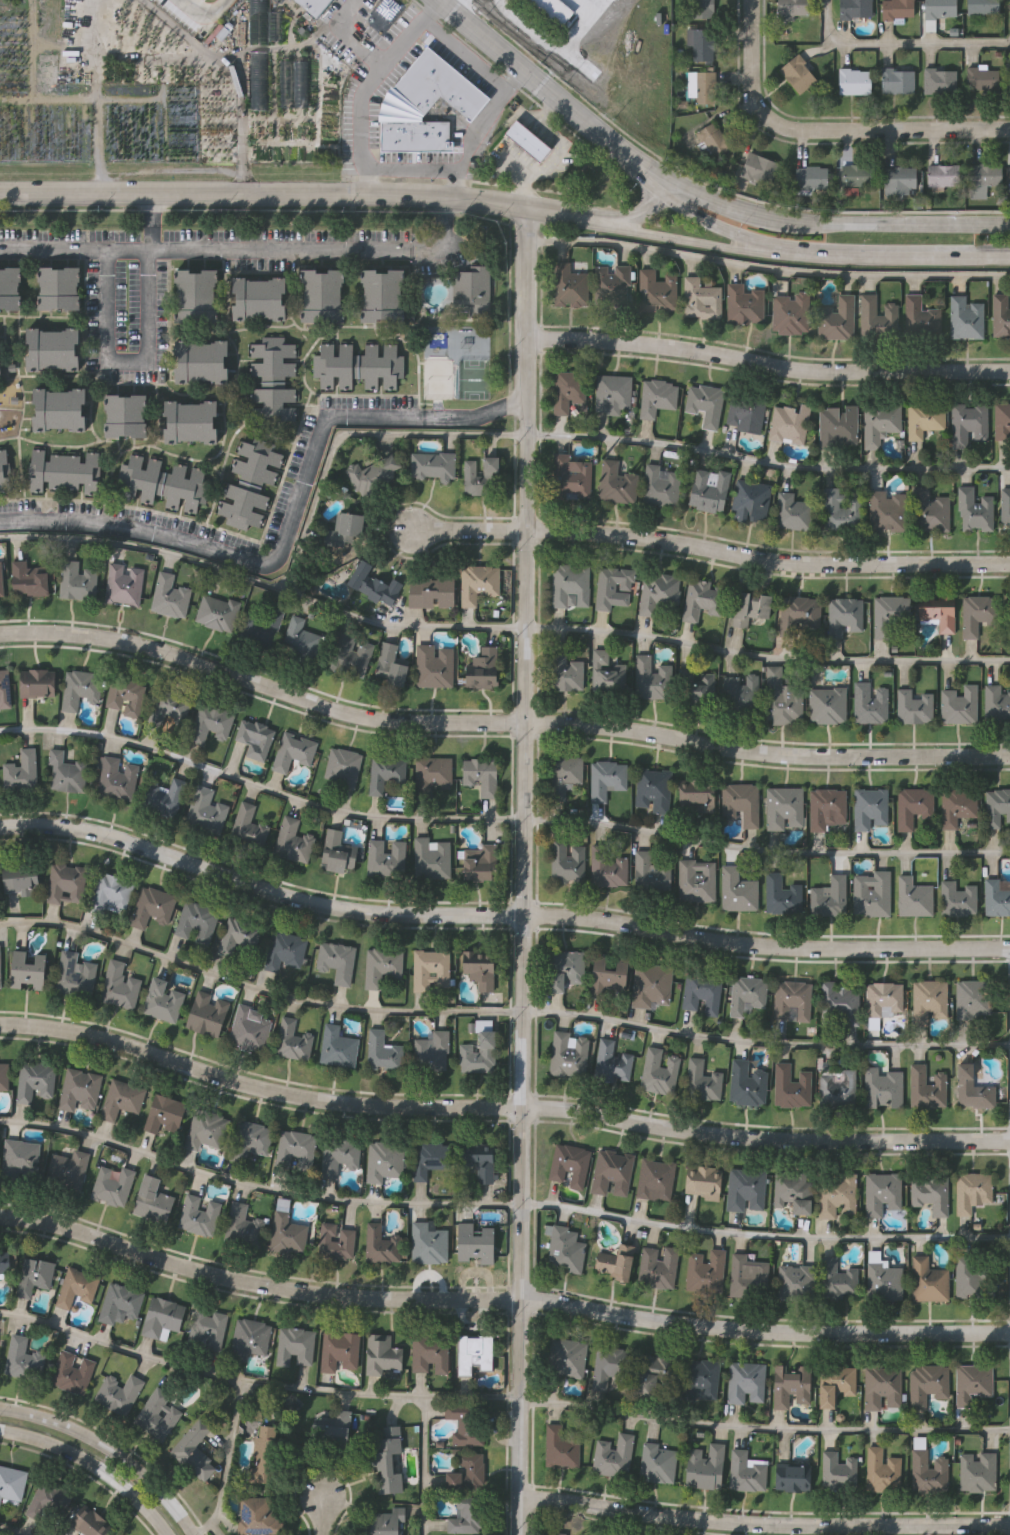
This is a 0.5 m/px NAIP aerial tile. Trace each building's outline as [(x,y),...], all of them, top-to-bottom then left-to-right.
[(249,45),(249,0),(267,0),(267,45),(249,45)] [(316,18),(295,0),(331,0),(316,18)] [(558,26),(528,0),(562,0),(573,10),(558,26)] [(690,17),(690,0),(712,0),(712,17),(690,17)] [(776,16),(776,0),(809,0),(809,16),(776,16)] [(838,18),(838,0),(871,0),(871,18),(838,18)] [(881,18),(881,0),(913,0),(913,18),(881,18)] [(923,17),(923,0),(955,0),(955,17),(923,17)] [(966,13),(966,0),(998,0),(998,13),(966,13)] [(268,39),(268,10),(280,10),(280,39),(268,39)] [(712,60),(690,60),(690,28),(712,28),(712,60)] [(389,86),(390,88),(425,45),(488,98),(468,122),(437,97),(420,117),(420,121),(447,121),(447,141),(451,141),(451,152),(378,152),(378,121),(376,121),(377,112),(378,105),(381,97),(386,90),(389,86)] [(247,52),(267,52),(267,110),(247,110),(247,52)] [(816,79),(797,93),(778,68),(797,53),(816,79)] [(278,61),(307,61),(306,106),(278,106),(278,61)] [(881,93),(881,68),(913,68),(913,93),(881,93)] [(955,68),(955,93),(923,93),(923,68),(955,68)] [(870,69),(870,93),(838,93),(838,69),(870,69)] [(967,89),(967,69),(997,69),(997,89),(967,89)] [(714,71),(714,103),(684,103),(684,71),(714,71)] [(732,145),(712,159),(695,132),(715,119),(732,145)] [(515,122),(549,152),(538,166),(503,136),(515,122)] [(781,163),(773,187),(739,175),(747,151),(781,163)] [(840,163),(873,163),(873,187),(840,187),(840,163)] [(986,191),(968,191),(968,163),(1001,163),(1001,185),(986,185),(986,191)] [(958,164),(958,185),(926,185),(926,164),(958,164)] [(827,166),(827,189),(795,189),(795,166),(827,166)] [(884,193),(884,166),(915,166),(915,193),(884,193)] [(569,271),(587,272),(586,305),(552,304),(553,261),(569,261),(569,271)] [(593,304),(593,264),(629,265),(629,305),(593,304)] [(6,305),(0,305),(0,267),(6,267),(6,265),(21,265),(21,280),(19,280),(19,284),(18,284),(18,289),(19,289),(19,293),(21,293),(21,308),(6,308),(6,305)] [(53,265),(53,267),(66,267),(66,265),(79,265),(79,280),(78,280),(78,284),(76,284),(76,290),(78,290),(78,294),(80,294),(79,308),(64,308),(64,305),(53,305),(53,308),(38,308),(38,293),(39,293),(39,290),(41,290),(41,284),(39,284),(39,280),(37,280),(37,265),(53,265)] [(492,265),(492,314),(471,314),(471,303),(454,303),(454,270),(472,270),(472,265),(492,265)] [(675,272),(675,309),(638,309),(638,267),(654,267),(654,279),(664,279),(664,272),(675,272)] [(217,321),(203,321),(203,318),(189,318),(189,321),(175,321),(174,308),(177,308),(177,304),(178,304),(178,285),(176,285),(176,281),(175,281),(175,268),(189,268),(189,271),(202,271),(202,268),(217,268),(217,280),(216,280),(216,285),(214,285),(214,304),(215,304),(215,308),(217,308),(217,321)] [(344,322),(328,322),(328,317),(316,317),(316,321),(301,321),(301,308),(303,308),(303,304),(305,304),(304,285),(303,285),(303,281),(302,281),(302,268),(316,268),(316,272),(328,272),(328,268),(344,268),(344,280),(342,281),(342,285),(340,285),(340,304),(341,304),(341,308),(344,308),(344,322)] [(378,268),(378,272),(390,272),(390,268),(405,268),(405,282),(403,282),(403,285),(401,285),(401,304),(403,304),(403,308),(406,308),(406,321),(389,321),(389,318),(378,318),(378,321),(362,321),(362,308),(364,308),(364,305),(365,305),(365,285),(364,285),(364,281),(362,281),(362,268),(378,268)] [(720,316),(683,316),(683,275),(699,275),(699,285),(720,285),(720,316)] [(285,319),(273,319),(273,317),(269,317),(269,315),(249,315),(249,317),(245,317),(245,319),(233,319),(233,304),(237,304),(237,291),(233,291),(233,276),(245,276),(245,278),(249,278),(249,280),(268,279),(268,278),(273,278),(273,276),(286,276),(286,291),(282,291),(282,304),(285,304),(285,319)] [(762,322),(726,321),(727,282),(743,282),(743,288),(763,289),(762,322)] [(816,337),(817,304),(836,305),(837,292),(853,293),(852,338),(816,337)] [(807,332),(771,332),(771,293),(808,293),(807,332)] [(896,336),(860,335),(860,293),(875,294),(875,313),(882,313),(882,302),(896,302),(896,336)] [(940,308),(940,334),(904,334),(904,293),(920,293),(920,308),(940,308)] [(964,294),(964,300),(982,300),(982,337),(949,337),(949,294),(964,294)] [(1006,306),(1009,306),(1009,335),(991,335),(991,296),(1006,296),(1006,306)] [(26,354),(29,354),(29,342),(26,342),(26,326),(39,326),(39,328),(43,328),(43,330),(61,330),(61,329),(66,329),(66,326),(79,326),(79,341),(76,341),(76,354),(79,354),(79,370),(66,370),(66,368),(63,368),(63,366),(43,366),(43,367),(38,367),(38,369),(26,369),(26,354)] [(262,342),(262,335),(285,336),(285,342),(296,343),(296,356),(284,356),(284,362),(296,362),(296,375),(285,375),(285,387),(296,387),(295,400),(284,400),(283,406),(296,406),(296,419),(285,419),(285,427),(262,427),(262,419),(250,419),(251,406),(263,406),(263,400),(251,400),(251,387),(262,387),(262,375),(251,374),(251,361),(264,362),(264,355),(251,355),(251,342),(262,342)] [(175,354),(175,339),(188,339),(188,341),(192,341),(192,342),(211,342),(211,341),(216,341),(216,338),(228,338),(228,354),(224,354),(224,367),(228,367),(228,382),(215,382),(215,381),(211,381),(211,378),(191,378),(191,380),(188,380),(188,382),(175,382),(175,366),(179,366),(179,354),(175,354)] [(397,376),(397,388),(384,388),(384,375),(378,375),(378,388),(365,388),(365,377),(352,377),(352,388),(339,388),(339,375),(334,375),(334,388),(320,387),(320,376),(313,376),(313,353),(321,353),(321,342),(333,342),(333,355),(339,355),(339,342),(353,342),(353,354),(364,354),(364,343),(378,343),(378,355),(383,355),(383,343),(397,343),(397,354),(404,354),(404,376),(397,376)] [(552,370),(582,370),(582,399),(569,399),(569,413),(552,413),(552,370)] [(592,409),(595,373),(632,376),(629,412),(592,409)] [(656,407),(655,418),(639,416),(643,378),(678,381),(675,409),(656,407)] [(717,429),(700,427),(703,412),(684,410),(688,382),(723,387),(717,429)] [(34,401),(34,386),(46,386),(46,388),(51,388),(51,390),(69,390),(69,388),(74,388),(74,386),(86,386),(86,401),(83,401),(83,414),(85,414),(86,429),(74,429),(74,427),(70,427),(69,425),(47,425),(47,429),(34,429),(34,414),(37,414),(37,401),(34,401)] [(731,391),(765,397),(759,430),(725,423),(731,391)] [(132,392),(147,392),(147,407),(146,407),(146,411),(144,411),(144,417),(146,416),(146,420),(147,420),(147,435),(133,435),(132,432),(120,432),(120,435),(106,436),(106,421),(107,421),(107,417),(108,417),(108,411),(107,411),(107,407),(106,407),(106,393),(120,393),(120,395),(133,394),(132,392)] [(218,426),(218,441),(205,441),(205,440),(201,440),(201,437),(181,437),(181,439),(177,439),(178,441),(165,441),(165,426),(169,426),(169,413),(165,413),(165,398),(177,398),(177,400),(182,400),(182,402),(201,402),(201,401),(205,401),(205,398),(217,398),(218,413),(214,413),(214,426),(218,426)] [(803,444),(767,438),(773,403),(799,407),(800,402),(810,403),(803,444)] [(987,439),(968,439),(968,447),(950,447),(950,402),(987,402),(987,439)] [(993,402),(1009,402),(1009,438),(993,438),(993,402)] [(862,447),(862,403),(900,403),(900,431),(879,431),(879,447),(862,447)] [(906,403),(944,403),(944,428),(922,428),(922,439),(906,439),(906,403)] [(855,446),(818,446),(818,404),(855,404),(855,446)] [(252,443),(255,436),(276,443),(274,450),(284,453),(280,466),(268,462),(267,467),(279,471),(275,484),(263,480),(259,492),(270,496),(266,508),(254,504),(252,509),(264,513),(260,526),(249,522),(247,529),(225,522),(228,515),(217,511),(221,499),(234,503),(236,497),(223,493),(227,481),(237,484),(241,473),(231,469),(235,457),(248,461),(250,455),(237,451),(241,439),(252,443)] [(11,489),(0,491),(0,448),(6,447),(7,460),(9,460),(11,476),(9,476),(11,489)] [(30,477),(29,477),(30,461),(31,461),(32,448),(45,448),(45,460),(50,460),(50,453),(80,454),(80,461),(85,461),(86,451),(99,451),(98,465),(100,465),(99,481),(97,480),(97,494),(84,494),(84,482),(78,482),(78,488),(48,487),(49,480),(43,479),(43,491),(30,491),(30,477)] [(361,468),(390,449),(403,469),(359,497),(342,470),(356,460),(361,468)] [(410,477),(410,452),(453,451),(454,480),(439,480),(439,477),(410,477)] [(143,455),(141,467),(146,468),(148,456),(162,459),(160,470),(171,472),(173,461),(187,464),(184,477),(190,478),(192,465),(205,468),(203,479),(210,481),(205,503),(198,501),(196,512),(182,510),(185,497),(180,496),(177,508),(164,506),(167,495),(154,493),(152,503),(139,500),(142,487),(137,486),(134,500),(121,497),(123,487),(117,486),(121,463),(128,464),(130,452),(143,455)] [(569,453),(569,460),(591,461),(590,495),(553,494),(554,452),(569,453)] [(499,455),(500,484),(464,485),(462,459),(479,458),(479,456),(499,455)] [(616,472),(637,474),(635,501),(598,498),(602,457),(617,459),(616,472)] [(663,464),(662,470),(679,471),(677,505),(643,503),(645,463),(663,464)] [(730,473),(722,512),(687,505),(695,466),(730,473)] [(729,517),(736,478),(771,485),(763,523),(729,517)] [(911,509),(911,485),(928,485),(928,495),(948,496),(948,530),(915,529),(915,509),(911,509)] [(860,490),(860,529),(822,528),(823,487),(838,487),(838,490),(860,490)] [(999,487),(1009,487),(1009,526),(1000,526),(999,487)] [(774,527),(777,490),(793,491),(792,500),(811,501),(809,529),(774,527)] [(868,490),(904,490),(904,529),(868,529),(868,490)] [(338,535),(339,512),(363,513),(362,536),(338,535)] [(395,597),(389,607),(346,582),(361,557),(373,565),(368,572),(389,585),(385,591),(395,597)] [(78,560),(78,567),(95,568),(94,599),(59,598),(60,559),(78,560)] [(11,560),(26,560),(26,570),(48,570),(48,594),(11,594),(11,560)] [(142,566),(138,604),(104,601),(108,563),(142,566)] [(551,606),(552,563),(588,563),(588,604),(575,604),(575,598),(568,598),(567,606),(551,606)] [(498,565),(498,594),(478,594),(478,606),(460,606),(460,565),(498,565)] [(611,604),(611,610),(595,609),(598,566),(632,568),(630,605),(611,604)] [(150,611),(157,570),(174,573),(172,585),(190,588),(185,617),(150,611)] [(408,606),(408,573),(454,573),(454,606),(408,606)] [(643,573),(680,578),(674,619),(637,614),(643,573)] [(681,620),(688,577),(710,581),(709,586),(724,588),(719,615),(699,611),(697,623),(681,620)] [(239,603),(230,632),(193,621),(201,591),(239,603)] [(748,617),(747,627),(733,626),(736,591),(771,594),(769,619),(748,617)] [(778,633),(780,595),(820,597),(818,635),(778,633)] [(873,595),(906,595),(906,625),(888,625),(888,638),(873,638),(873,595)] [(961,595),(997,595),(997,623),(977,623),(977,637),(962,638),(961,595)] [(953,632),(937,632),(937,620),(918,620),(918,596),(953,596),(953,632)] [(827,597),(861,597),(861,634),(826,634),(827,597)] [(284,612),(270,647),(249,638),(263,603),(284,612)] [(301,629),(322,634),(316,658),(281,649),(290,613),(304,616),(301,629)] [(365,676),(338,670),(346,636),(372,642),(365,676)] [(393,661),(407,663),(404,685),(373,681),(379,640),(396,643),(393,661)] [(415,644),(451,644),(451,686),(415,686),(415,644)] [(479,645),(497,645),(497,685),(467,685),(467,655),(479,655),(479,645)] [(550,647),(565,647),(565,660),(583,660),(582,690),(549,689),(550,647)] [(624,663),(625,691),(591,691),(591,649),(607,648),(607,664),(624,663)] [(634,653),(650,653),(650,664),(670,664),(670,697),(634,697),(634,653)] [(764,665),(780,665),(781,684),(800,684),(801,723),(764,723),(764,665)] [(10,706),(0,707),(0,669),(7,668),(10,706)] [(54,668),(54,696),(20,696),(20,668),(54,668)] [(64,668),(100,672),(97,702),(78,700),(77,711),(60,709),(64,668)] [(680,671),(714,671),(714,699),(680,699),(680,671)] [(758,674),(758,712),(723,712),(723,675),(741,675),(741,674),(758,674)] [(103,707),(111,675),(144,683),(137,715),(103,707)] [(886,721),(853,721),(853,681),(869,681),(869,686),(886,686),(886,721)] [(975,722),(939,722),(939,688),(958,688),(958,683),(975,683),(975,722)] [(1000,690),(1009,690),(1009,721),(983,721),(983,684),(1000,684),(1000,690)] [(808,686),(844,686),(844,722),(808,722),(808,686)] [(153,689),(189,696),(183,729),(147,722),(153,689)] [(895,689),(931,689),(931,722),(895,722),(895,689)] [(233,711),(226,739),(205,734),(202,744),(188,740),(198,702),(233,711)] [(243,757),(246,742),(234,740),(239,718),(273,725),(264,762),(243,757)] [(290,759),(286,773),(271,768),(282,730),(316,740),(309,765),(290,759)] [(355,786),(322,781),(328,746),(360,752),(355,786)] [(19,747),(34,747),(34,786),(2,786),(1,762),(19,762),(19,747)] [(48,789),(50,748),(62,748),(61,760),(85,761),(84,791),(48,789)] [(406,756),(404,783),(384,782),(383,795),(367,794),(370,754),(406,756)] [(415,756),(450,756),(450,786),(429,786),(429,797),(415,797),(415,756)] [(551,756),(580,756),(580,780),(565,780),(565,798),(551,798),(551,756)] [(137,761),(132,800),(95,796),(99,757),(137,761)] [(496,758),(496,797),(479,797),(479,784),(461,784),(461,758),(496,758)] [(589,802),(590,760),(626,760),(626,789),(606,788),(606,802),(589,802)] [(650,806),(634,805),(635,768),(669,769),(668,812),(650,812),(650,806)] [(148,809),(152,788),(168,791),(171,776),(185,779),(177,815),(148,809)] [(714,808),(678,807),(678,778),(714,779),(714,808)] [(182,821),(196,783),(213,790),(210,798),(228,805),(217,834),(182,821)] [(722,783),(757,783),(757,826),(741,826),(741,817),(722,817),(722,783)] [(765,787),(802,787),(802,828),(765,828),(765,787)] [(931,787),(931,818),(912,818),(912,830),(896,830),(896,787),(931,787)] [(808,830),(808,788),(844,788),(844,823),(828,823),(828,830),(808,830)] [(852,788),(886,788),(886,828),(852,828),(852,788)] [(983,788),(1009,788),(1009,822),(1000,822),(1000,827),(983,827),(983,788)] [(957,817),(957,828),(939,828),(939,790),(975,790),(975,817),(957,817)] [(228,837),(239,800),(255,804),(251,820),(267,825),(261,846),(228,837)] [(281,814),(298,818),(295,832),(314,836),(308,862),(272,854),(281,814)] [(340,830),(338,843),(357,846),(353,870),(319,865),(325,827),(340,830)] [(449,840),(449,877),(413,877),(412,836),(428,836),(428,840),(449,840)] [(404,840),(403,875),(367,875),(367,839),(404,840)] [(550,840),(583,841),(582,881),(549,880),(550,840)] [(607,843),(607,855),(626,855),(626,884),(590,884),(590,843),(607,843)] [(463,845),(495,845),(495,880),(463,879),(463,845)] [(651,849),(651,863),(670,863),(670,889),(634,889),(634,849),(651,849)] [(677,900),(677,859),(714,859),(714,900),(677,900)] [(46,899),(50,862),(85,866),(81,903),(46,899)] [(3,890),(2,864),(36,863),(37,889),(3,890)] [(756,909),(720,909),(720,864),(737,864),(737,879),(756,879),(756,909)] [(86,908),(98,870),(133,881),(124,909),(105,903),(102,913),(86,908)] [(889,870),(889,915),(852,915),(852,873),(871,873),(871,870),(889,870)] [(844,914),(809,914),(809,886),(829,886),(829,873),(844,873),(844,914)] [(931,915),(897,915),(897,874),(911,874),(911,885),(931,885),(931,915)] [(765,912),(765,875),(780,875),(780,883),(802,883),(802,912),(765,912)] [(983,878),(1009,879),(1009,915),(983,914),(983,878)] [(940,914),(940,880),(954,880),(954,885),(978,885),(977,914),(940,914)] [(143,929),(127,924),(141,884),(176,895),(167,922),(148,916),(143,929)] [(173,934),(183,899),(218,909),(208,944),(173,934)] [(246,963),(214,950),(228,917),(260,930),(246,963)] [(299,972),(264,964),(271,929),(306,937),(299,972)] [(349,986),(333,984),(334,969),(316,966),(319,941),(354,945),(349,986)] [(366,947),(401,949),(399,981),(383,980),(382,989),(363,988),(366,947)] [(9,987),(11,949),(25,950),(25,962),(33,962),(34,953),(44,953),(43,989),(9,987)] [(54,992),(60,949),(79,951),(78,960),(96,963),(90,998),(54,992)] [(412,989),(412,949),(448,949),(448,989),(412,989)] [(564,992),(548,991),(550,949),(581,950),(580,981),(564,980),(564,992)] [(627,958),(623,999),(587,995),(592,954),(606,956),(606,963),(614,963),(614,957),(627,958)] [(133,1009),(98,1000),(108,957),(124,961),(121,974),(140,979),(133,1009)] [(492,990),(475,990),(475,980),(464,980),(464,960),(492,960),(492,990)] [(670,964),(668,1007),(632,1005),(634,962),(670,964)] [(685,970),(721,975),(716,1013),(680,1008),(685,970)] [(766,978),(764,1007),(743,1005),(742,1016),(728,1015),(732,975),(766,978)] [(167,985),(184,991),(174,1023),(141,1012),(152,976),(168,981),(167,985)] [(808,1019),(772,1018),(774,979),(810,981),(808,1019)] [(912,1018),(912,980),(946,979),(946,1018),(912,1018)] [(954,1016),(955,979),(990,980),(989,1016),(954,1016)] [(819,1023),(819,982),(857,982),(857,1023),(819,1023)] [(865,1015),(865,982),(901,982),(901,1015),(865,1015)] [(185,1028),(194,991),(228,999),(219,1037),(185,1028)] [(226,1043),(236,1007),(271,1017),(261,1053),(226,1043)] [(295,1017),(293,1033),(311,1035),(308,1059),(275,1055),(279,1015),(295,1017)] [(494,1029),(494,1072),(458,1071),(458,1043),(480,1043),(481,1020),(489,1021),(489,1029),(494,1029)] [(357,1038),(353,1067),(318,1063),(324,1022),(339,1024),(338,1035),(357,1038)] [(367,1067),(367,1027),(383,1027),(383,1044),(402,1044),(402,1067),(367,1067)] [(413,1038),(431,1038),(431,1029),(447,1029),(447,1069),(413,1069),(413,1038)] [(548,1074),(551,1031),(587,1033),(584,1077),(548,1074)] [(632,1052),(628,1079),(594,1074),(599,1038),(615,1040),(613,1050),(632,1052)] [(638,1088),(645,1045),(664,1048),(663,1053),(678,1055),(673,1093),(638,1088)] [(719,1099),(683,1096),(687,1056),(703,1057),(701,1071),(721,1073),(719,1099)] [(765,1069),(764,1104),(728,1102),(730,1058),(747,1058),(747,1068),(765,1069)] [(30,1103),(15,1101),(20,1061),(55,1065),(51,1097),(31,1095),(30,1103)] [(810,1105),(773,1105),(773,1061),(792,1061),(792,1070),(810,1070),(810,1105)] [(909,1063),(925,1063),(925,1082),(933,1082),(933,1071),(945,1071),(945,1106),(909,1107),(909,1063)] [(957,1063),(973,1063),(973,1085),(994,1085),(994,1106),(957,1106),(957,1063)] [(901,1070),(901,1107),(863,1107),(863,1066),(877,1066),(877,1070),(901,1070)] [(58,1105),(66,1067),(101,1074),(94,1112),(58,1105)] [(820,1069),(854,1070),(854,1105),(820,1105),(820,1069)] [(138,1114),(118,1108),(114,1121),(99,1117),(110,1078),(145,1088),(138,1114)] [(184,1100),(175,1135),(143,1126),(153,1092),(184,1100)] [(182,1145),(194,1107),(228,1118),(219,1148),(199,1141),(197,1150),(182,1145)] [(243,1161),(228,1159),(236,1119),(272,1125),(266,1155),(245,1151),(243,1161)] [(315,1134),(311,1162),(275,1157),(279,1129),(315,1134)] [(41,1143),(36,1175),(0,1170),(4,1138),(41,1143)] [(357,1167),(337,1166),(336,1177),(320,1177),(322,1138),(358,1140),(357,1167)] [(382,1175),(381,1182),(365,1181),(368,1139),(404,1142),(401,1177),(382,1175)] [(447,1142),(447,1168),(426,1168),(427,1180),(412,1180),(412,1142),(447,1142)] [(565,1185),(565,1182),(547,1179),(555,1142),(590,1149),(582,1188),(565,1185)] [(596,1148),(632,1153),(626,1196),(590,1191),(596,1148)] [(70,1156),(71,1149),(87,1151),(81,1191),(47,1185),(52,1153),(70,1156)] [(492,1182),(459,1182),(459,1150),(492,1150),(492,1182)] [(669,1201),(635,1196),(640,1157),(674,1162),(669,1201)] [(134,1169),(123,1207),(89,1198),(99,1163),(116,1168),(117,1164),(134,1169)] [(717,1198),(684,1193),(687,1165),(720,1170),(717,1198)] [(764,1169),(762,1211),(726,1210),(727,1168),(764,1169)] [(791,1213),(791,1205),(772,1205),(772,1172),(810,1172),(810,1213),(791,1213)] [(900,1209),(883,1209),(883,1216),(864,1216),(864,1172),(900,1172),(900,1209)] [(854,1173),(854,1214),(837,1214),(836,1217),(818,1217),(818,1173),(854,1173)] [(955,1173),(991,1173),(991,1202),(970,1202),(970,1215),(955,1215),(955,1173)] [(134,1214),(167,1224),(175,1198),(158,1193),(162,1179),(146,1175),(134,1214)] [(910,1203),(910,1175),(947,1176),(946,1216),(931,1216),(931,1203),(910,1203)] [(202,1198),(186,1194),(178,1230),(214,1238),(221,1204),(208,1201),(206,1211),(199,1210),(202,1198)] [(233,1201),(223,1240),(257,1249),(267,1210),(233,1201)] [(304,1256),(308,1227),(289,1225),(290,1213),(275,1212),(270,1252),(304,1256)] [(410,1220),(434,1220),(434,1227),(446,1227),(446,1261),(410,1261),(410,1220)] [(318,1257),(319,1224),(353,1225),(352,1258),(318,1257)] [(456,1257),(456,1224),(500,1224),(500,1256),(456,1257)] [(575,1239),(582,1240),(580,1268),(546,1265),(550,1224),(576,1226),(575,1239)] [(399,1260),(366,1260),(366,1225),(380,1225),(380,1234),(399,1234),(399,1260)] [(596,1250),(615,1254),(617,1244),(634,1248),(627,1279),(591,1271),(596,1250)] [(673,1288),(636,1284),(641,1244),(661,1247),(661,1245),(678,1247),(673,1288)] [(724,1249),(722,1292),(686,1290),(687,1251),(705,1252),(706,1248),(724,1249)] [(748,1252),(747,1259),(767,1260),(765,1297),(728,1295),(730,1252),(748,1252)] [(857,1267),(856,1295),(817,1294),(818,1253),(836,1253),(836,1267),(857,1267)] [(49,1288),(32,1284),(29,1298),(15,1294),(24,1254),(55,1261),(49,1288)] [(911,1255),(927,1255),(927,1268),(948,1268),(948,1300),(911,1300),(911,1255)] [(984,1296),(955,1296),(955,1255),(984,1255),(984,1296)] [(901,1264),(901,1299),(866,1299),(866,1258),(878,1258),(878,1264),(901,1264)] [(813,1298),(776,1298),(776,1264),(813,1264),(813,1298)] [(97,1277),(82,1313),(53,1301),(69,1265),(97,1277)] [(99,1317),(107,1281),(143,1289),(134,1325),(99,1317)] [(178,1331),(167,1328),(164,1340),(140,1334),(150,1294),(185,1304),(178,1331)] [(227,1310),(219,1349),(187,1343),(195,1303),(227,1310)] [(271,1323),(265,1355),(245,1351),(243,1360),(227,1356),(236,1316),(271,1323)] [(274,1360),(279,1325),(314,1330),(310,1365),(274,1360)] [(321,1330),(359,1332),(357,1371),(319,1368),(321,1330)] [(4,1373),(11,1332),(27,1335),(25,1348),(47,1352),(42,1379),(4,1373)] [(390,1334),(389,1344),(401,1345),(400,1373),(365,1372),(366,1333),(390,1334)] [(410,1372),(411,1334),(448,1334),(448,1372),(410,1372)] [(492,1335),(492,1372),(455,1372),(455,1335),(492,1335)] [(585,1340),(582,1376),(548,1374),(550,1337),(585,1340)] [(590,1385),(595,1345),(670,1355),(665,1395),(590,1385)] [(48,1383),(61,1348),(95,1361),(83,1395),(48,1383)] [(679,1395),(681,1358),(718,1360),(715,1397),(679,1395)] [(763,1403),(726,1402),(727,1361),(763,1362),(763,1403)] [(809,1364),(809,1404),(787,1403),(787,1408),(772,1408),(772,1364),(809,1364)] [(925,1408),(908,1408),(909,1364),(948,1365),(947,1398),(925,1397),(925,1408)] [(955,1406),(955,1364),(990,1364),(990,1392),(969,1392),(969,1406),(955,1406)] [(860,1396),(836,1396),(836,1407),(819,1406),(819,1366),(860,1366),(860,1396)] [(863,1408),(863,1367),(900,1367),(900,1408),(863,1408)] [(105,1373),(124,1382),(129,1372),(143,1379),(125,1416),(93,1400),(105,1373)] [(131,1421),(156,1385),(170,1394),(165,1401),(181,1412),(161,1441),(131,1421)] [(456,1444),(456,1419),(443,1419),(443,1403),(478,1403),(478,1444),(456,1444)] [(374,1492),(370,1443),(314,1447),(312,1412),(365,1408),(367,1434),(382,1433),(381,1426),(399,1424),(401,1451),(392,1451),(394,1471),(400,1471),(402,1490),(374,1492)] [(194,1445),(217,1464),(203,1481),(168,1451),(198,1416),(210,1427),(194,1445)] [(577,1465),(544,1465),(544,1423),(561,1423),(561,1435),(577,1435),(577,1465)] [(253,1481),(254,1424),(280,1425),(279,1481),(253,1481)] [(632,1433),(626,1476),(591,1471),(595,1438),(614,1440),(616,1431),(632,1433)] [(637,1479),(641,1441),(676,1444),(672,1482),(637,1479)] [(684,1485),(687,1447),(706,1448),(706,1441),(723,1442),(720,1487),(684,1485)] [(899,1456),(899,1490),(865,1490),(866,1445),(882,1445),(882,1455),(899,1456)] [(946,1490),(911,1490),(910,1448),(928,1447),(928,1456),(946,1456),(946,1490)] [(728,1488),(729,1448),(746,1448),(746,1462),(765,1462),(764,1489),(728,1488)] [(821,1486),(821,1450),(836,1450),(836,1457),(856,1458),(856,1487),(821,1486)] [(482,1489),(445,1489),(445,1470),(457,1470),(457,1452),(482,1452),(482,1489)] [(994,1452),(994,1489),(958,1489),(958,1452),(994,1452)] [(810,1463),(810,1489),(775,1489),(775,1463),(810,1463)] [(20,1504),(0,1500),(0,1464),(26,1470),(20,1504)] [(24,1511),(41,1477),(70,1491),(53,1526),(24,1511)] [(237,1533),(237,1495),(279,1495),(279,1533),(237,1533)] [(455,1496),(480,1496),(480,1531),(446,1531),(446,1516),(454,1516),(455,1496)] [(111,1526),(102,1534),(84,1534),(67,1518),(85,1501),(111,1526)] [(402,1508),(402,1534),(362,1534),(361,1508),(402,1508)]
